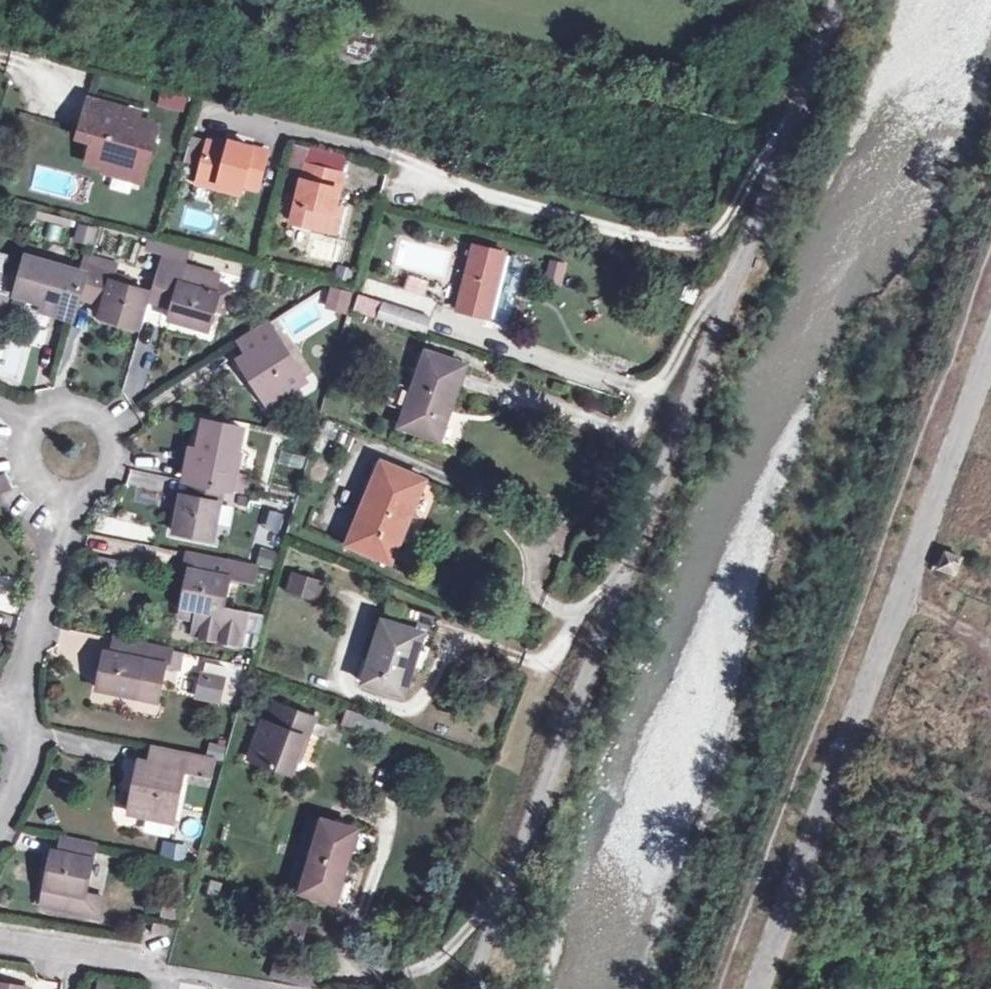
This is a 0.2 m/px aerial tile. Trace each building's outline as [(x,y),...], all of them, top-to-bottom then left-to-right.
[(186,110),(189,93),(162,87),(159,104),(186,110)] [(91,163),(109,168),(111,161),(145,172),(159,128),(140,122),(123,116),(125,110),(95,100),(85,132),(99,137),(91,163)] [(143,115),(125,110),(123,116),(140,122),(143,115)] [(199,180),(220,186),(222,180),(242,186),(244,181),(260,185),(270,149),(234,139),(233,143),(212,138),(199,180)] [(111,161),(109,168),(107,172),(141,182),(145,172),(111,161)] [(291,220),(329,229),(336,204),(345,172),(306,163),(291,220)] [(222,180),(220,186),(241,192),(242,186),(222,180)] [(345,206),(336,204),(329,229),(337,232),(345,206)] [(474,248),(457,310),(488,318),(506,257),(474,248)] [(92,266),(95,256),(88,254),(83,271),(90,273),(92,266)] [(116,280),(118,273),(121,263),(95,256),(92,266),(90,273),(83,298),(100,303),(102,296),(111,299),(109,305),(106,316),(142,326),(152,290),(132,285),(116,280)] [(83,298),(90,273),(83,271),(33,257),(22,296),(54,305),(73,310),(79,312),(83,298)] [(564,263),(550,259),(544,280),(558,284),(564,263)] [(182,302),(180,309),(176,322),(214,331),(220,309),(225,295),(185,283),(188,276),(162,269),(153,302),(169,306),(171,299),(182,302)] [(134,278),(118,273),(116,280),(132,285),(134,278)] [(227,287),(188,276),(185,283),(225,295),(227,287)] [(328,286),(326,309),(351,311),(353,289),(328,286)] [(227,287),(225,295),(220,309),(231,312),(237,289),(227,287)] [(276,316),(289,337),(327,314),(314,293),(276,316)] [(354,313),(376,317),(380,298),(358,294),(354,313)] [(100,303),(109,305),(111,299),(102,296),(100,303)] [(169,306),(180,309),(182,302),(171,299),(169,306)] [(71,318),(73,310),(54,305),(52,313),(71,318)] [(384,308),(380,324),(426,337),(431,322),(384,308)] [(247,358),(254,368),(262,379),(258,381),(271,402),(308,378),(273,323),(244,342),(252,355),(247,358)] [(389,378),(382,398),(400,404),(395,421),(430,432),(441,400),(444,401),(459,357),(420,345),(407,383),(389,378)] [(262,379),(254,368),(247,372),(254,384),(258,381),(262,379)] [(211,420),(205,448),(198,476),(197,481),(231,487),(236,488),(250,427),(211,420)] [(191,475),(198,476),(205,448),(197,446),(191,475)] [(357,516),(347,541),(390,558),(424,475),(381,458),(370,484),(362,481),(350,512),(357,516)] [(10,482),(3,467),(0,469),(0,487),(10,482)] [(145,492),(170,492),(170,478),(146,478),(145,492)] [(219,537),(231,487),(197,481),(193,495),(186,494),(178,529),(219,537)] [(259,536),(275,543),(286,519),(270,511),(259,536)] [(261,547),(258,565),(272,567),(275,549),(261,547)] [(222,559),(190,552),(187,567),(194,569),(191,583),(186,604),(189,604),(187,614),(202,617),(199,632),(242,641),(248,612),(224,606),(231,577),(255,582),(258,566),(222,559)] [(184,581),(191,583),(194,569),(187,567),(184,581)] [(324,580),(291,571),(286,591),(318,600),(324,580)] [(388,599),(363,680),(406,693),(414,667),(409,665),(421,630),(437,633),(442,616),(388,599)] [(107,650),(99,692),(161,705),(169,664),(182,666),(186,651),(173,648),(118,636),(115,652),(107,650)] [(228,682),(208,677),(203,700),(223,705),(228,682)] [(266,718),(252,755),(293,771),(300,754),(305,755),(320,717),(278,700),(270,719),(266,718)] [(388,735),(393,720),(351,705),(346,720),(388,735)] [(147,757),(145,768),(142,782),(138,781),(132,807),(176,816),(186,767),(206,771),(209,755),(154,744),(151,758),(147,757)] [(142,782),(145,768),(136,766),(134,780),(138,781),(142,782)] [(334,900),(341,875),(349,851),(355,830),(308,815),(286,885),(334,900)] [(52,848),(45,884),(42,902),(66,907),(101,914),(105,892),(85,888),(95,842),(64,836),(60,850),(52,848)] [(189,845),(163,841),(160,855),(186,859),(189,845)] [(208,895),(220,898),(225,881),(213,878),(208,895)] [(167,905),(181,909),(185,897),(171,893),(167,905)] [(181,909),(167,905),(165,913),(179,917),(181,909)] [(169,926),(153,923),(152,933),(167,935),(169,926)]
